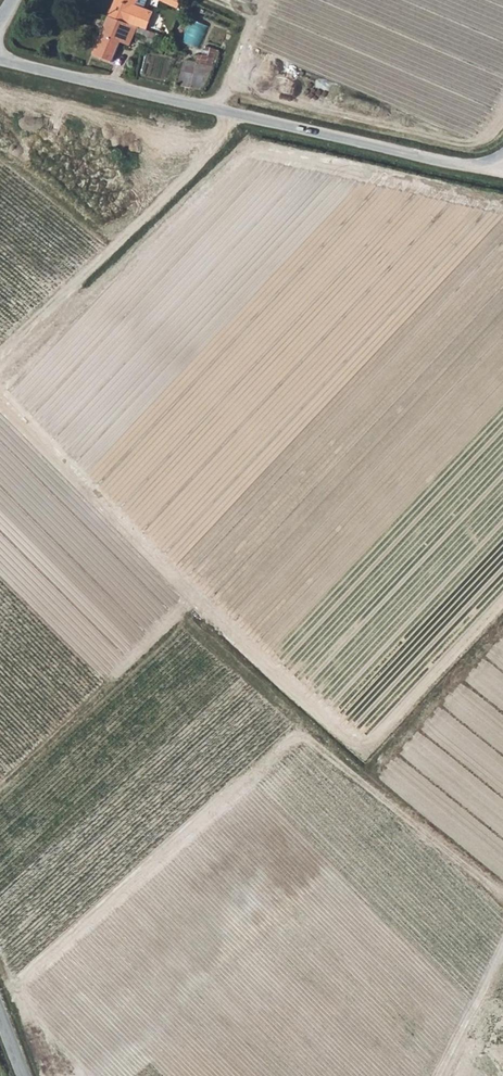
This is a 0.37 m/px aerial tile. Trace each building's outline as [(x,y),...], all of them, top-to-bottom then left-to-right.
[(115,1),(110,12),(128,19),(131,20),(140,24),(147,27),(154,10),(138,3),(140,0),(116,0),(115,1)] [(115,56),(123,39),(131,20),(128,19),(110,12),(95,47),(115,56)] [(133,42),(137,31),(140,24),(131,20),(123,39),(133,42)] [(190,42),(203,47),(211,26),(198,21),(190,42)] [(155,35),(157,31),(147,27),(140,24),(137,31),(151,36),(151,34),(153,33),(155,35)] [(189,63),(186,86),(211,90),(218,48),(207,46),(204,66),(189,63)]
